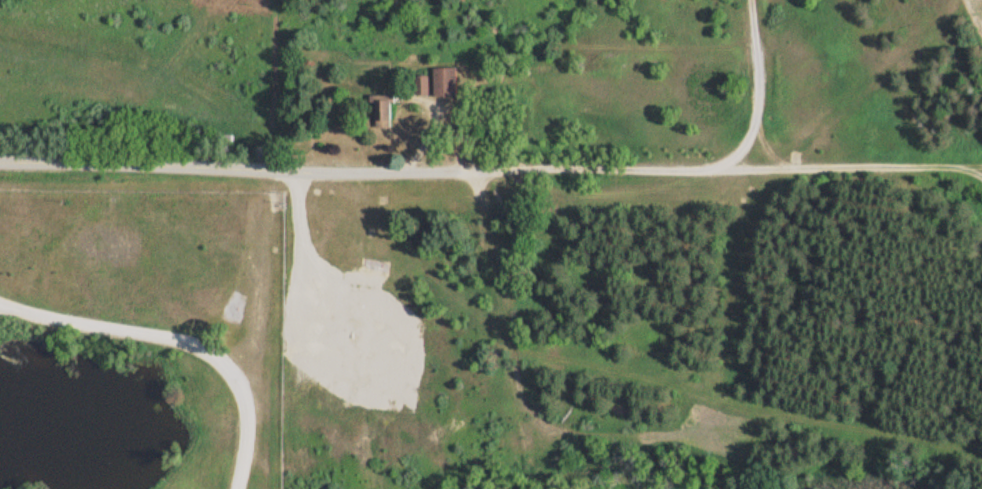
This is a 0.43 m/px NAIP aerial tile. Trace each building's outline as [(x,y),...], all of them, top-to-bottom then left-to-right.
[(462,69),(437,69),(437,98),(462,98),(462,69)] [(396,128),(396,99),(378,99),(378,128),(396,128)]
